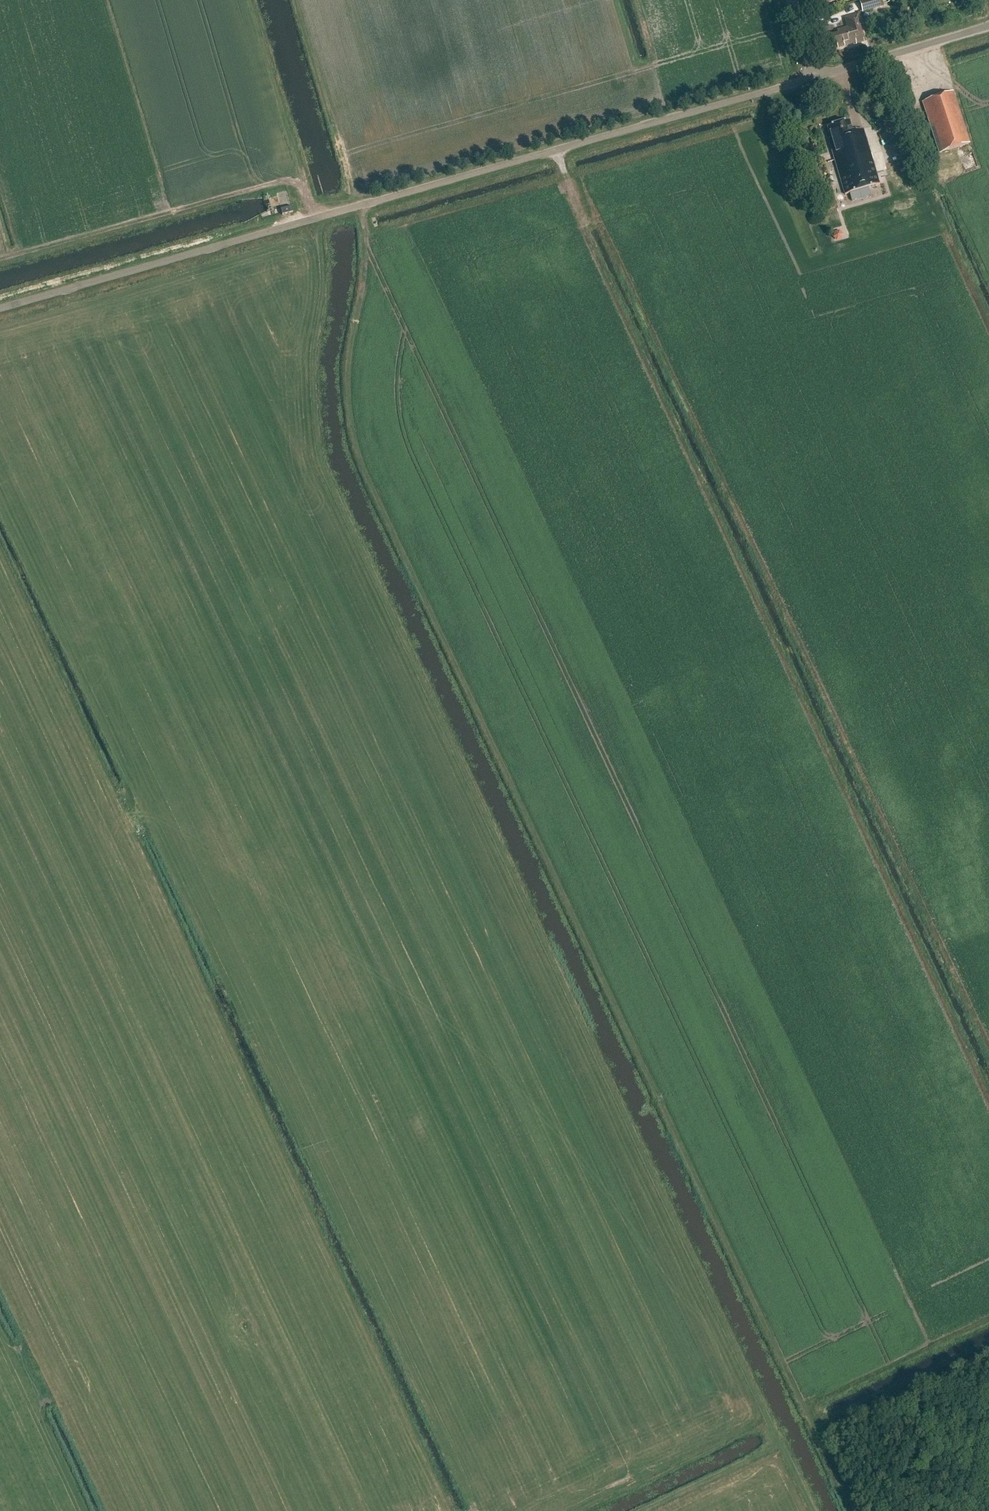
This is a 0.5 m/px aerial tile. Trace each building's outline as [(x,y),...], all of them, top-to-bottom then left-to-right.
[(862,12),(883,7),(882,0),(865,0),(860,2),(862,12)] [(861,25),(858,15),(845,19),(847,28),(838,31),(839,34),(831,36),(833,46),(837,45),(838,48),(855,43),(856,44),(864,42),(859,26),(861,25)] [(922,102),(938,154),(970,144),(954,92),(922,102)] [(891,119),(881,123),(890,143),(900,138),(891,119)] [(849,121),(827,127),(831,139),(828,140),(845,195),(879,185),(862,130),(852,133),(849,121)] [(293,212),(292,207),(281,210),(282,215),(293,212)]
